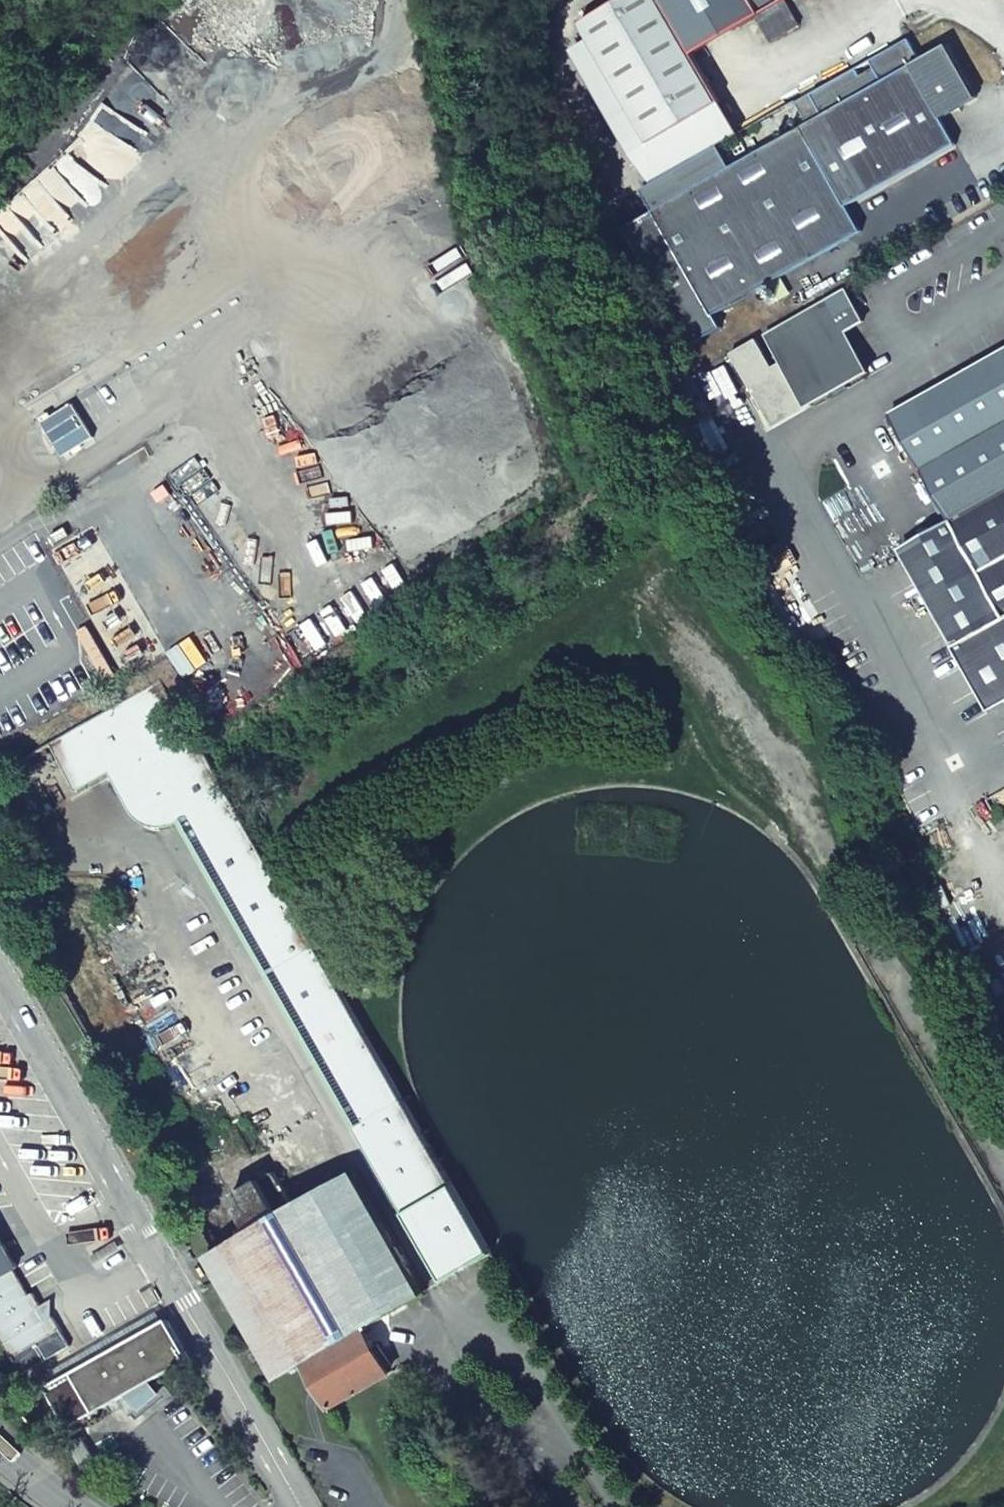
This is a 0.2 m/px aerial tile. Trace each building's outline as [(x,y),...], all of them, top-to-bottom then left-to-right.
[(569,23),(639,142),(710,99),(683,52),(749,14),(764,38),(787,25),(773,0),(608,0),(569,23)] [(790,23),(793,21),(780,0),(777,0),(790,23)] [(905,37),(867,58),(848,68),(807,91),(819,111),(645,209),(705,311),(857,227),(843,202),(952,141),(938,115),(956,105),(954,99),(964,94),(966,80),(943,41),(916,56),(905,37)] [(956,105),(974,94),(966,80),(964,94),(954,99),(956,105)] [(705,311),(645,209),(614,227),(680,342),(712,324),(705,311)] [(764,330),(804,402),(861,371),(839,328),(857,319),(839,289),(764,330)] [(888,405),(948,517),(897,545),(987,711),(1003,701),(1003,341),(888,405)] [(184,810),(441,1275),(489,1247),(165,665),(54,727),(83,777),(115,758),(139,799),(146,807),(149,809),(155,812),(162,813),(168,813),(184,810)] [(421,1287),(355,1165),(295,1199),(274,1161),(229,1185),(247,1218),(244,1227),(206,1248),(274,1370),(300,1355),(325,1401),(385,1365),(361,1321),(421,1287)] [(16,1259),(0,1230),(0,1334),(18,1365),(61,1340),(46,1311),(41,1314),(34,1301),(39,1298),(31,1285),(27,1288),(12,1262),(16,1259)] [(39,1298),(34,1301),(41,1314),(46,1311),(50,1292),(39,1298)] [(146,1373),(187,1350),(165,1312),(45,1381),(66,1418),(127,1384),(146,1373)] [(146,1373),(127,1384),(140,1398),(155,1384),(146,1373)] [(69,1436),(85,1464),(96,1458),(80,1430),(69,1436)]
